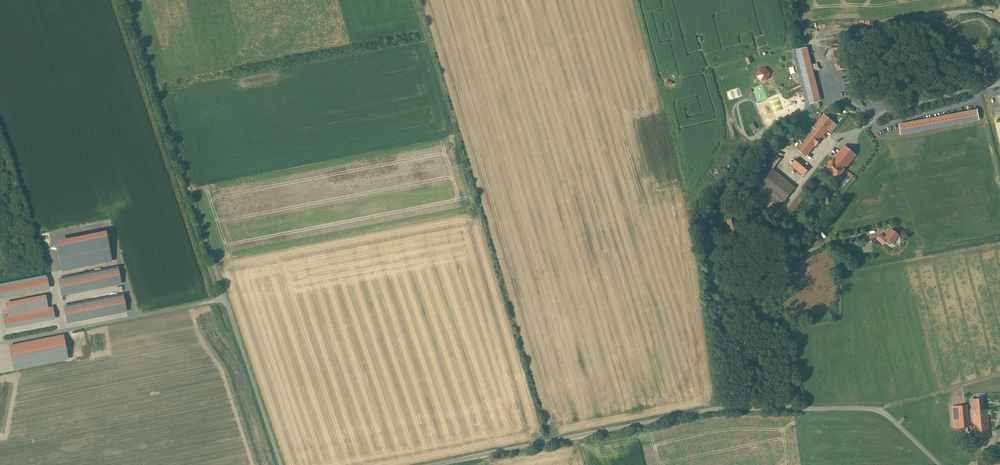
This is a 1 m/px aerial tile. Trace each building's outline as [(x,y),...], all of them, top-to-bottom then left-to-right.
[(956,17),(952,20),(956,26),(960,22),(956,17)] [(807,48),(795,51),(808,105),(820,102),(807,48)] [(841,95),(843,93),(838,87),(839,87),(835,82),(829,88),(835,95),(838,92),(841,95)] [(775,113),(784,109),(779,97),(770,100),(775,113)] [(976,108),(898,124),(901,135),(978,120),(976,108)] [(828,129),(833,122),(824,115),(796,148),(806,156),(814,146),(815,146),(821,139),(820,138),(828,129)] [(833,122),(828,129),(831,132),(837,125),(833,122)] [(856,155),(844,146),(826,168),(833,174),(832,175),(836,178),(856,155)] [(779,162),(774,158),(752,186),(778,207),(794,188),(772,171),(779,162)] [(809,168),(797,158),(791,165),(803,175),(809,168)] [(829,193),(823,194),(826,204),(832,203),(829,193)] [(734,220),(728,223),(731,231),(738,228),(738,226),(737,227),(734,220)] [(894,231),(891,230),(885,237),(886,239),(892,243),(898,235),(896,234),(897,233),(894,231)] [(105,234),(58,243),(62,267),(110,258),(105,234)] [(885,237),(881,234),(877,239),(882,244),(886,239),(885,237)] [(118,267),(58,279),(61,293),(120,281),(118,267)] [(0,284),(0,298),(49,289),(46,275),(0,284)] [(6,302),(8,315),(48,308),(45,295),(6,302)] [(123,295),(64,307),(66,320),(126,308),(123,295)] [(53,307),(48,308),(8,315),(3,317),(5,329),(55,319),(53,307)] [(63,335),(9,346),(14,370),(68,359),(63,335)] [(973,411),(984,410),(983,399),(972,400),(973,411)] [(968,427),(966,405),(958,406),(959,428),(968,427)] [(984,410),(973,411),(972,411),(975,438),(989,436),(987,409),(984,410)]
